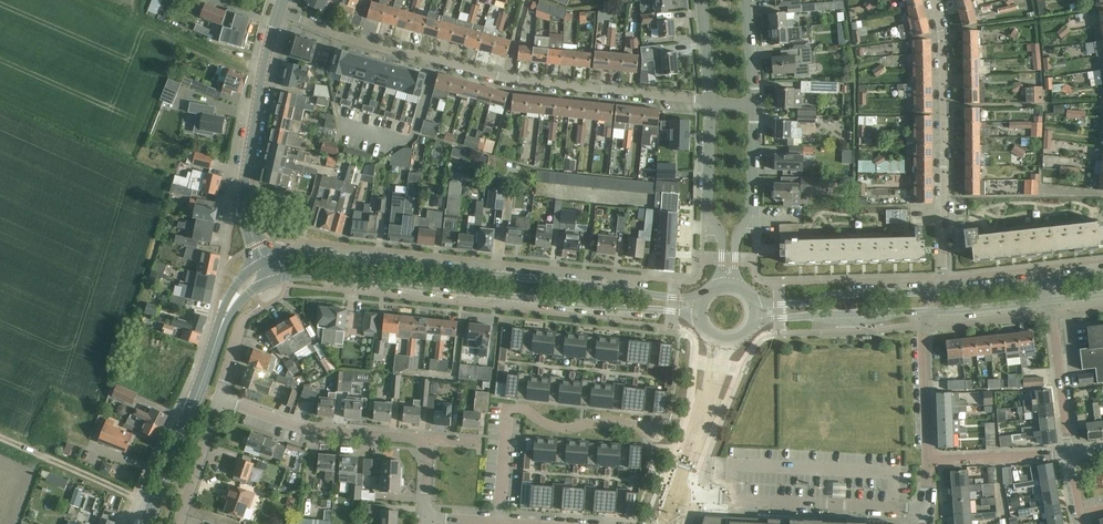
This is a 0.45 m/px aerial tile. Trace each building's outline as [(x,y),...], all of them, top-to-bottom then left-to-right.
[(157,15),(163,0),(162,0),(152,0),(148,11),(157,15)] [(324,13),(327,6),(333,9),(335,3),(330,1),(327,0),(305,0),(304,4),(324,13)] [(359,0),(341,0),(340,3),(355,9),(349,24),(358,28),(363,18),(362,17),(365,11),(356,8),(359,0)] [(382,23),(388,0),(386,0),(381,0),(380,5),(371,2),(367,19),(382,23)] [(388,0),(382,23),(395,27),(400,10),(403,0),(396,0),(394,8),(387,7),(388,1),(391,1),(392,0),(386,0),(388,0)] [(412,7),(419,9),(422,0),(414,0),(412,7)] [(454,14),(458,0),(450,0),(446,11),(454,14)] [(538,3),(536,10),(541,12),(551,15),(551,4),(539,0),(538,3)] [(649,1),(653,0),(654,13),(668,12),(668,7),(671,6),(671,0),(649,0),(649,1)] [(864,6),(869,11),(873,6),(877,2),(875,0),(869,0),(868,1),(865,5),(864,6)] [(922,5),(921,0),(903,0),(905,9),(922,5)] [(959,12),(978,7),(976,2),(971,3),(970,0),(956,0),(959,12)] [(1045,6),(1043,0),(1041,0),(1036,1),(1038,7),(1040,17),(1047,16),(1045,6)] [(530,8),(531,9),(529,15),(534,17),(536,10),(538,3),(533,1),(530,8)] [(843,2),(801,5),(787,6),(788,12),(769,14),(770,30),(788,28),(787,28),(795,28),(794,13),(844,9),(843,2)] [(342,20),(349,24),(355,9),(340,3),(338,8),(345,11),(342,20)] [(224,26),(249,33),(252,20),(233,14),(234,13),(233,11),(227,10),(226,11),(225,12),(205,4),(200,16),(224,26)] [(473,4),(470,13),(477,15),(480,6),(473,4)] [(551,4),(551,15),(558,18),(564,20),(566,13),(566,10),(551,4)] [(1018,9),(1017,4),(997,9),(998,14),(1018,9)] [(926,19),(922,5),(905,9),(909,24),(926,19)] [(959,12),(963,27),(976,23),(974,15),(980,14),(978,7),(959,12)] [(599,11),(598,22),(613,20),(613,9),(606,10),(599,11)] [(409,30),(414,14),(400,10),(395,27),(409,30)] [(498,21),(504,23),(507,14),(500,12),(498,21)] [(470,13),(468,23),(471,24),(465,46),(478,50),(485,27),(478,25),(477,32),(469,30),(471,24),(475,25),(477,15),(470,13)] [(566,13),(564,20),(570,22),(572,15),(566,13)] [(414,14),(409,30),(423,34),(428,18),(414,14)] [(659,37),(663,37),(674,36),(672,20),(654,22),(654,15),(640,16),(641,24),(651,24),(651,29),(658,29),(659,37)] [(441,22),(428,18),(423,34),(437,38),(441,22)] [(202,25),(215,30),(217,24),(204,19),(202,25)] [(930,33),(926,19),(909,24),(913,37),(930,33)] [(451,42),(465,46),(471,24),(468,23),(457,20),(455,26),(451,42)] [(495,30),(499,31),(502,32),(504,23),(498,21),(496,27),(495,30)] [(519,47),(517,60),(532,62),(535,36),(535,31),(533,30),(534,22),(528,21),(527,30),(525,30),(525,41),(529,42),(528,48),(519,47)] [(455,26),(441,22),(437,38),(451,42),(455,26)] [(194,30),(200,32),(208,36),(211,29),(196,23),(194,30)] [(485,27),(478,50),(492,54),(497,37),(499,31),(495,30),(496,27),(492,26),(485,24),(485,27)] [(1061,29),(1066,35),(1070,31),(1066,25),(1061,29)] [(220,41),(234,45),(244,48),(249,33),(224,26),(220,41)] [(608,37),(615,38),(616,29),(609,28),(608,37)] [(800,49),(809,48),(808,41),(797,42),(797,35),(788,36),(788,28),(770,30),(772,45),(790,43),(791,50),(800,49)] [(1066,35),(1061,29),(1057,33),(1061,39),(1066,35)] [(1015,39),(1019,33),(1014,30),(1010,36),(1015,39)] [(977,31),(963,31),(963,46),(977,45),(977,31)] [(317,41),(296,35),(290,56),(311,62),(317,41)] [(855,44),(862,42),(868,41),(867,35),(861,37),(854,38),(855,44)] [(547,63),(549,40),(550,38),(535,36),(532,62),(547,63)] [(497,37),(492,54),(506,58),(511,41),(497,37)] [(607,45),(607,47),(610,47),(614,47),(615,38),(608,37),(607,45)] [(549,40),(547,63),(561,65),(562,51),(563,45),(563,42),(549,40)] [(913,55),(930,55),(930,40),(907,41),(907,47),(908,47),(908,54),(913,54),(913,55)] [(1102,40),(1094,42),(1096,56),(1102,55),(1102,40)] [(1028,59),(1032,59),(1033,65),(1034,70),(1041,70),(1039,53),(1038,44),(1033,45),(1034,53),(1028,54),(1028,59)] [(562,51),(561,65),(575,66),(577,46),(563,45),(562,51)] [(977,45),(963,46),(964,60),(984,60),(984,53),(978,53),(977,45)] [(590,68),(591,57),(591,54),(582,53),(583,47),(577,46),(575,66),(590,68)] [(641,47),(642,63),(641,74),(647,74),(648,61),(654,61),(655,76),(666,75),(666,77),(671,77),(671,74),(678,74),(676,52),(661,54),(661,46),(641,47)] [(796,77),(808,76),(809,74),(808,65),(813,64),(812,48),(809,49),(809,48),(800,49),(791,50),(786,50),(787,57),(773,58),(774,74),(785,73),(795,72),(796,77)] [(343,74),(349,52),(343,50),(343,52),(337,50),(336,53),(330,52),(326,66),(332,68),(331,71),(343,74)] [(354,77),(359,57),(354,55),(355,54),(349,52),(343,74),(354,77)] [(607,70),(609,54),(594,52),(593,68),(607,70)] [(607,70),(622,71),(624,55),(609,54),(607,70)] [(624,55),(622,71),(637,73),(638,57),(624,55)] [(913,55),(914,70),(931,69),(930,55),(913,55)] [(365,81),(371,58),(365,57),(365,58),(359,57),(354,77),(365,81)] [(376,84),(381,63),(376,61),(377,60),(371,58),(365,81),(376,84)] [(984,60),(964,60),(964,74),(978,74),(978,67),(984,66),(984,60)] [(300,66),(298,66),(287,63),(282,85),(304,90),(309,67),(300,65),(300,66)] [(386,87),(393,64),(387,63),(387,64),(381,63),(376,84),(386,87)] [(397,90),(403,69),(398,68),(398,66),(393,64),(386,87),(397,90)] [(878,68),(882,74),(886,71),(883,65),(878,68)] [(223,66),(219,76),(227,79),(222,92),(231,95),(233,91),(241,94),(248,75),(238,72),(230,69),(223,66)] [(882,74),(878,68),(873,71),(877,77),(882,74)] [(408,93),(415,71),(409,69),(409,71),(403,69),(397,90),(408,93)] [(914,70),(914,84),(931,84),(931,69),(914,70)] [(1089,72),(1091,87),(1102,85),(1102,70),(1089,72)] [(420,96),(426,75),(420,74),(420,72),(415,71),(408,93),(420,96)] [(453,78),(438,74),(432,97),(446,101),(449,92),(453,78)] [(964,74),(965,89),(978,89),(984,88),(984,82),(978,82),(978,74),(964,74)] [(185,76),(181,83),(192,88),(195,81),(185,76)] [(467,82),(453,78),(449,92),(463,96),(467,82)] [(1046,90),(1053,90),(1053,92),(1061,91),(1067,93),(1069,87),(1064,84),(1053,86),(1052,78),(1044,79),(1046,90)] [(195,81),(192,88),(209,95),(212,88),(195,81)] [(480,86),(467,82),(463,96),(462,99),(467,101),(468,97),(477,100),(480,86)] [(802,90),(788,90),(777,89),(777,107),(798,108),(798,115),(816,116),(817,108),(801,107),(803,104),(803,99),(801,96),(801,93),(839,94),(839,83),(802,82),(802,90)] [(1015,85),(1019,91),(1024,88),(1020,82),(1015,85)] [(914,99),(932,98),(931,84),(914,84),(914,92),(907,92),(908,99),(914,98),(914,99)] [(314,96),(330,98),(327,87),(316,85),(314,96)] [(1019,91),(1015,85),(1010,88),(1013,94),(1019,91)] [(494,89),(480,86),(477,100),(490,104),(494,89)] [(160,98),(172,103),(177,93),(164,87),(160,98)] [(1042,87),(1026,87),(1026,103),(1043,102),(1042,87)] [(978,89),(965,89),(965,104),(984,103),(984,88),(978,89)] [(509,93),(494,89),(490,104),(505,108),(509,93)] [(297,95),(292,93),(281,91),(278,104),(304,110),(312,111),(313,105),(296,101),(297,95)] [(349,94),(348,99),(361,102),(362,96),(349,94)] [(511,110),(526,112),(528,96),(513,94),(511,110)] [(528,96),(526,112),(540,113),(542,97),(528,96)] [(328,107),(330,100),(318,97),(316,105),(328,107)] [(542,97),(540,113),(554,115),(556,99),(542,97)] [(932,113),(932,98),(914,99),(914,98),(908,99),(906,99),(907,105),(915,105),(915,113),(932,113)] [(556,99),(554,115),(569,117),(570,100),(556,99)] [(569,117),(583,118),(585,102),(570,100),(569,117)] [(214,106),(191,101),(190,107),(192,107),(191,112),(198,113),(195,127),(209,130),(208,134),(216,136),(217,132),(223,133),(226,118),(212,115),(214,106)] [(599,103),(585,102),(583,118),(597,120),(599,103)] [(599,103),(597,120),(606,120),(604,137),(610,138),(611,128),(614,105),(599,103)] [(275,116),(302,122),(304,110),(278,104),(275,116)] [(629,123),(631,107),(616,105),(615,122),(629,123)] [(629,123),(643,125),(645,108),(631,107),(629,123)] [(650,146),(651,134),(659,135),(660,126),(658,126),(660,110),(645,108),(643,125),(644,125),(642,145),(650,146)] [(965,123),(979,123),(981,123),(981,117),(979,117),(979,108),(965,108),(965,123)] [(1051,111),(1043,111),(1043,123),(1051,123),(1051,111)] [(1086,112),(1067,111),(1067,119),(1085,120),(1086,112)] [(326,119),(325,127),(334,129),(337,130),(334,116),(327,115),(326,119)] [(816,116),(798,115),(798,122),(776,121),(776,139),(783,139),(782,145),(793,145),(794,139),(801,139),(802,136),(802,132),(801,128),(797,128),(797,123),(816,124),(816,116)] [(275,116),(273,128),(289,132),(299,134),(302,122),(275,116)] [(932,131),(932,116),(915,116),(915,131),(932,131)] [(661,121),(661,130),(671,130),(670,140),(671,140),(671,149),(688,150),(689,138),(690,138),(690,132),(689,132),(689,121),(672,120),(672,121),(661,121)] [(965,123),(965,137),(979,137),(988,137),(988,129),(986,129),(986,123),(981,123),(979,123),(965,123)] [(578,134),(585,134),(586,125),(579,125),(578,134)] [(334,129),(325,127),(323,136),(336,138),(334,129)] [(273,128),(270,140),(287,144),(301,147),(302,140),(298,139),(299,134),(289,132),(273,128)] [(467,135),(464,145),(478,149),(483,131),(477,130),(475,138),(467,135)] [(1050,149),(1051,131),(1044,130),(1043,149),(1050,149)] [(488,133),(483,131),(478,149),(484,150),(486,143),(488,133)] [(915,145),(932,145),(932,131),(915,131),(915,145)] [(1030,141),(1039,142),(1039,132),(1030,132),(1030,141)] [(585,134),(578,134),(577,143),(584,143),(585,134)] [(965,152),(979,152),(989,152),(989,145),(979,145),(979,137),(965,137),(965,152)] [(337,143),(329,141),(327,153),(339,156),(337,143)] [(269,142),(267,153),(286,157),(294,159),(311,163),(312,155),(306,154),(306,153),(298,151),(297,155),(287,153),(288,147),(286,146),(269,142)] [(915,145),(915,160),(932,160),(932,145),(915,145)] [(775,155),(775,170),(803,171),(803,147),(790,146),(790,155),(775,155)] [(1021,157),(1024,151),(1014,146),(1011,152),(1021,157)] [(391,157),(390,165),(402,166),(404,148),(391,157)] [(210,168),(213,157),(195,152),(195,153),(191,152),(187,163),(210,168)] [(965,166),(979,166),(979,152),(965,152),(965,166)] [(265,163),(292,169),(303,171),(315,174),(317,175),(318,170),(303,166),(293,164),(294,159),(286,157),(267,153),(265,163)] [(905,160),(887,160),(884,154),(874,160),(874,161),(871,161),(861,161),(859,161),(858,172),(905,174),(905,160)] [(481,156),(479,163),(486,165),(487,158),(481,156)] [(329,158),(327,166),(335,168),(337,160),(329,158)] [(556,163),(555,172),(574,174),(574,171),(575,172),(576,161),(566,160),(566,162),(565,162),(565,164),(556,163)] [(915,160),(915,174),(932,174),(932,160),(915,160)] [(345,181),(356,184),(359,185),(364,165),(351,162),(345,181)] [(420,183),(422,174),(423,164),(411,162),(408,181),(420,183)] [(292,169),(265,163),(261,181),(288,188),(291,177),(292,169)] [(691,174),(699,174),(699,163),(691,163),(691,174)] [(376,165),(365,165),(362,181),(374,183),(376,165)] [(979,166),(965,166),(965,181),(979,181),(979,166)] [(189,188),(193,189),(218,195),(222,177),(204,173),(194,170),(189,188)] [(658,170),(657,179),(675,179),(675,171),(658,170)] [(915,174),(915,189),(932,189),(932,174),(915,174)] [(1099,190),(1102,190),(1102,175),(1101,175),(1094,174),(1093,183),(1099,184),(1099,190)] [(331,189),(334,178),(323,175),(320,187),(331,190),(331,189)] [(775,183),(774,200),(782,200),(782,201),(784,201),(784,206),(792,207),(792,191),(802,192),(828,192),(828,188),(828,179),(828,178),(813,177),(802,177),(802,184),(785,184),(775,183)] [(334,178),(331,189),(341,192),(344,181),(334,178)] [(455,248),(457,231),(458,223),(459,215),(462,184),(459,181),(453,180),(450,182),(447,209),(446,209),(446,213),(445,221),(445,227),(443,247),(455,248)] [(1037,195),(1038,183),(1038,180),(1031,180),(1024,180),(1023,194),(1037,195)] [(344,181),(341,192),(353,195),(356,184),(345,181),(344,181)] [(674,272),(679,205),(689,205),(691,181),(683,181),(683,187),(680,187),(680,185),(656,183),(655,194),(654,226),(653,238),(652,251),(657,252),(656,270),(674,272)] [(984,181),(979,181),(965,181),(965,196),(980,195),(984,195),(984,181)] [(174,185),(173,193),(181,195),(183,186),(174,185)] [(462,188),(462,195),(466,196),(470,193),(470,189),(462,188)] [(505,191),(489,189),(487,208),(502,210),(505,191)] [(915,189),(915,203),(932,203),(932,189),(915,189)] [(405,201),(401,242),(413,244),(414,233),(415,227),(418,227),(419,215),(412,214),(414,192),(407,192),(406,194),(406,201),(405,201)] [(511,220),(514,192),(505,192),(502,219),(511,220)] [(390,230),(388,241),(401,242),(405,201),(406,201),(406,194),(393,193),(390,224),(390,230)] [(377,212),(385,213),(387,198),(379,197),(377,212)] [(194,217),(198,218),(215,221),(219,203),(198,198),(197,200),(191,199),(189,207),(195,209),(194,217)] [(336,212),(331,231),(341,234),(347,216),(342,214),(346,199),(340,198),(339,203),(338,203),(335,212),(336,212)] [(309,225),(320,228),(326,209),(325,209),(328,200),(323,199),(322,202),(316,200),(313,209),(309,225)] [(338,203),(328,200),(325,209),(326,209),(320,228),(331,231),(336,212),(335,212),(338,203)] [(551,247),(552,236),(553,228),(560,229),(560,223),(561,218),(561,210),(562,210),(563,201),(556,200),(554,224),(547,223),(546,226),(538,225),(536,246),(551,247)] [(457,248),(473,250),(475,231),(481,231),(481,228),(484,202),(477,201),(475,223),(468,222),(467,235),(459,234),(457,248)] [(355,215),(353,221),(351,237),(366,239),(368,222),(369,214),(370,205),(365,204),(364,214),(357,213),(355,215)] [(643,258),(644,247),(645,240),(644,240),(644,237),(651,237),(654,210),(639,208),(638,219),(645,220),(644,231),(640,231),(639,239),(630,238),(628,256),(643,258)] [(420,229),(418,244),(434,246),(436,227),(442,228),(443,212),(434,211),(430,210),(429,221),(421,220),(420,229)] [(579,251),(581,240),(581,231),(575,230),(577,211),(562,210),(561,210),(561,218),(560,223),(568,224),(567,229),(566,229),(564,249),(579,251)] [(906,210),(886,210),(886,224),(906,223),(906,210)] [(368,222),(366,239),(377,240),(379,215),(369,214),(368,222)] [(522,244),(523,233),(524,230),(531,231),(532,218),(517,216),(515,228),(507,228),(506,243),(522,244)] [(626,232),(627,217),(618,217),(617,231),(626,232)] [(179,228),(187,230),(195,231),(195,229),(213,232),(215,221),(198,218),(197,223),(186,221),(186,223),(180,222),(179,228)] [(1058,248),(1066,247),(1066,250),(1074,249),(1074,246),(1082,246),(1082,248),(1090,247),(1089,245),(1097,244),(1097,246),(1102,245),(1102,227),(1102,221),(1095,222),(1095,226),(978,240),(977,229),(963,230),(965,248),(972,247),(973,260),(981,259),(981,257),(988,256),(989,258),(996,257),(996,255),(1004,254),(1004,257),(1012,256),(1012,254),(1019,253),(1020,255),(1027,254),(1027,252),(1035,251),(1035,253),(1043,252),(1043,250),(1050,249),(1051,251),(1059,250),(1058,248)] [(925,260),(925,240),(920,240),(920,238),(922,238),(922,227),(915,227),(915,241),(798,244),(798,224),(779,224),(779,245),(780,254),(785,254),(785,264),(794,263),(794,261),(802,261),(802,263),(810,263),(810,261),(819,261),(819,263),(827,263),(827,260),(835,260),(835,262),(843,262),(843,260),(851,260),(851,262),(860,262),(859,260),(868,259),(868,262),(876,261),(876,259),(884,259),(884,261),(892,261),(892,259),(900,259),(900,261),(909,261),(909,258),(917,258),(917,260),(925,260)] [(495,230),(481,228),(481,231),(479,250),(492,252),(495,230)] [(187,247),(196,249),(197,249),(199,240),(211,243),(213,232),(195,229),(195,231),(187,230),(186,237),(176,235),(175,243),(185,247),(187,247)] [(615,254),(616,243),(617,234),(609,233),(609,237),(599,236),(598,253),(615,254)] [(193,261),(196,249),(187,247),(184,258),(193,261)] [(221,256),(220,256),(203,252),(201,261),(198,261),(196,270),(216,276),(221,256)] [(153,270),(164,274),(168,265),(156,262),(153,270)] [(214,288),(216,276),(196,270),(190,269),(187,282),(214,288)] [(164,274),(153,270),(149,280),(160,285),(163,278),(167,279),(169,277),(170,276),(164,274)] [(184,280),(185,274),(171,271),(170,277),(184,280)] [(211,303),(213,292),(180,285),(180,287),(184,288),(182,297),(187,298),(211,303)] [(182,297),(172,295),(171,303),(186,306),(187,298),(182,297)] [(145,314),(155,316),(153,320),(166,324),(167,319),(157,316),(160,306),(148,303),(145,314)] [(319,318),(318,328),(324,328),(323,343),(335,345),(337,330),(345,331),(346,321),(347,310),(320,307),(319,318)] [(363,331),(365,332),(365,336),(375,337),(375,333),(376,333),(378,313),(365,312),(363,331)] [(191,331),(202,334),(207,317),(194,313),(191,323),(175,317),(171,327),(191,332),(191,331)] [(397,344),(397,333),(398,330),(400,315),(384,314),(381,341),(375,340),(374,353),(374,360),(383,361),(384,354),(388,355),(389,343),(397,344)] [(294,315),(276,326),(293,353),(300,348),(310,342),(294,315)] [(400,315),(398,330),(413,331),(414,317),(400,315)] [(427,333),(429,319),(414,317),(413,331),(427,333)] [(429,319),(427,333),(435,334),(434,340),(437,341),(436,349),(444,350),(445,341),(441,341),(442,335),(444,320),(429,319)] [(444,320),(442,335),(456,336),(458,322),(444,320)] [(470,323),(469,334),(469,339),(468,347),(479,348),(478,356),(487,357),(489,342),(491,325),(470,323)] [(180,338),(199,344),(202,334),(191,331),(191,332),(171,327),(163,324),(160,333),(176,338),(178,333),(182,334),(180,338)] [(266,332),(272,342),(275,347),(277,346),(282,355),(286,353),(287,356),(293,353),(276,326),(266,332)] [(1102,383),(1102,345),(1101,326),(1088,328),(1090,348),(1080,349),(1083,370),(1096,368),(1098,383),(1102,383)] [(502,327),(500,343),(507,344),(511,345),(510,349),(521,351),(520,354),(532,355),(532,352),(552,354),(552,357),(564,359),(564,356),(584,358),(584,361),(595,362),(596,359),(616,361),(615,364),(627,366),(628,363),(647,365),(647,368),(659,369),(659,366),(670,367),(672,345),(660,344),(651,343),(651,342),(629,340),(629,341),(619,340),(619,339),(597,336),(597,337),(588,336),(588,335),(565,333),(565,334),(556,333),(556,332),(534,329),(534,330),(524,329),(524,328),(512,327),(512,328),(502,327)] [(1028,357),(1027,350),(1034,349),(1032,332),(1018,333),(1021,358),(1028,357)] [(1021,358),(1018,333),(1004,335),(1006,352),(1007,359),(1021,358)] [(989,337),(992,361),(992,363),(999,362),(998,353),(1006,352),(1004,335),(989,337)] [(168,348),(158,344),(146,339),(138,336),(135,344),(151,350),(148,359),(162,364),(168,348)] [(989,337),(975,338),(977,355),(985,354),(986,362),(992,361),(989,337)] [(408,346),(416,347),(416,339),(409,338),(408,346)] [(961,340),(964,365),(970,364),(969,356),(977,355),(975,338),(961,340)] [(946,342),(948,359),(949,367),(964,365),(961,340),(946,342)] [(321,360),(329,374),(337,370),(329,356),(327,357),(319,342),(313,346),(322,360),(321,360)] [(507,344),(500,343),(498,361),(505,361),(507,344)] [(410,357),(409,368),(418,369),(420,358),(415,357),(416,347),(408,346),(407,356),(410,357)] [(449,361),(443,360),(444,350),(436,349),(435,359),(439,360),(438,372),(448,373),(449,361)] [(255,350),(249,365),(263,369),(272,373),(275,364),(271,362),(273,356),(265,353),(255,350)] [(293,378),(294,379),(301,375),(292,359),(284,363),(288,370),(291,376),(293,378)] [(429,371),(438,372),(439,360),(435,359),(430,359),(429,371)] [(1031,371),(1039,370),(1038,359),(1031,360),(1031,371)] [(505,365),(498,364),(496,381),(503,382),(505,365)] [(674,365),(674,381),(683,381),(683,365),(674,365)] [(477,379),(491,381),(493,368),(479,366),(477,379)] [(242,386),(248,388),(268,395),(273,381),(262,377),(264,373),(248,367),(242,386)] [(342,392),(344,371),(336,371),(336,379),(335,391),(342,392)] [(354,372),(344,371),(342,392),(352,392),(353,383),(354,383),(355,382),(356,381),(357,373),(354,372)] [(673,371),(667,371),(665,388),(671,388),(673,371)] [(503,382),(496,381),(494,394),(505,396),(517,398),(517,397),(526,398),(526,399),(548,401),(548,400),(558,401),(558,402),(580,405),(580,404),(589,405),(589,406),(612,408),(612,407),(621,408),(621,409),(643,412),(644,411),(653,412),(653,413),(665,414),(667,392),(657,390),(657,387),(645,386),(645,389),(625,387),(625,384),(613,382),(613,386),(593,383),(593,380),(582,379),(581,382),(561,380),(562,377),(550,375),(550,379),(530,376),(530,373),(518,372),(518,375),(507,374),(506,382),(503,382)] [(1093,373),(1078,375),(1079,383),(1094,381),(1093,373)] [(399,398),(400,386),(400,376),(392,375),(390,397),(399,398)] [(1023,388),(1044,387),(1043,378),(1023,379),(1023,388)] [(289,379),(287,384),(296,388),(297,386),(293,380),(289,379)] [(419,423),(420,412),(421,406),(428,407),(429,395),(430,380),(422,379),(420,400),(414,400),(414,408),(405,407),(404,422),(419,423)] [(1004,380),(1000,379),(994,380),(995,389),(1000,389),(1005,389),(1004,380)] [(945,389),(958,389),(958,390),(966,390),(966,381),(958,381),(958,382),(945,382),(945,389)] [(318,393),(309,390),(312,383),(303,388),(300,396),(315,401),(318,393)] [(138,394),(117,385),(112,396),(133,405),(138,394)] [(283,403),(292,406),(297,391),(289,388),(283,403)] [(1052,404),(1050,389),(1035,391),(1031,391),(1032,400),(1023,400),(1024,407),(1052,404)] [(984,391),(984,407),(992,406),(992,405),(992,391),(984,391)] [(479,428),(480,417),(481,413),(488,414),(490,393),(476,392),(474,412),(464,411),(463,427),(479,428)] [(319,415),(334,416),(336,394),(330,393),(329,398),(320,398),(319,415)] [(937,408),(973,407),(973,406),(968,406),(968,400),(960,400),(960,393),(936,394),(937,408)] [(450,426),(451,415),(452,404),(443,404),(437,404),(437,396),(429,395),(428,407),(428,409),(435,409),(434,425),(450,426)] [(367,407),(367,398),(347,396),(345,417),(361,418),(362,409),(363,409),(363,407),(367,407)] [(391,421),(392,410),(392,403),(369,399),(368,411),(375,411),(374,412),(375,412),(375,420),(391,421)] [(85,400),(76,421),(100,432),(110,411),(85,400)] [(1054,417),(1052,404),(1024,407),(1024,409),(1025,413),(1038,412),(1039,419),(1054,417)] [(938,422),(960,421),(960,420),(952,420),(952,414),(960,414),(960,412),(973,412),(973,407),(937,408),(938,422)] [(134,415),(147,421),(147,420),(163,427),(168,416),(153,408),(150,414),(137,408),(134,415)] [(997,409),(998,423),(1007,422),(1006,408),(997,409)] [(1102,438),(1102,431),(1102,422),(1086,423),(1085,413),(1076,414),(1078,430),(1087,429),(1088,440),(1102,438)] [(127,424),(147,434),(157,439),(163,427),(147,420),(147,421),(144,426),(142,424),(143,423),(131,417),(127,424)] [(1055,430),(1054,417),(1039,419),(1040,425),(1021,428),(1022,434),(1055,430)] [(133,434),(123,430),(112,426),(114,423),(107,421),(99,441),(126,452),(133,434)] [(938,436),(953,435),(953,434),(960,433),(960,435),(967,434),(967,427),(961,428),(960,421),(938,422),(938,436)] [(983,432),(986,432),(986,433),(995,433),(995,423),(985,423),(985,427),(983,427),(983,432)] [(1042,444),(1057,443),(1055,430),(1022,434),(999,436),(1000,448),(1013,446),(1012,441),(1023,440),(1023,439),(1041,436),(1042,444)] [(246,445),(259,450),(259,452),(271,457),(271,456),(280,460),(285,447),(276,444),(276,443),(271,441),(250,433),(249,438),(246,437),(244,438),(242,442),(243,444),(246,445)] [(986,446),(996,445),(995,433),(986,433),(986,446)] [(953,447),(953,436),(953,435),(938,436),(939,448),(953,447)] [(535,438),(525,438),(523,469),(530,469),(531,456),(533,456),(533,460),(554,462),(554,465),(566,466),(566,463),(586,464),(586,467),(598,468),(598,465),(618,467),(618,470),(629,471),(630,468),(640,469),(642,446),(630,445),(630,446),(621,445),(621,444),(598,443),(589,443),(589,442),(567,440),(566,441),(557,440),(557,439),(535,438)] [(67,442),(63,453),(69,455),(73,445),(67,442)] [(285,448),(304,454),(306,449),(287,444),(285,448)] [(319,455),(318,470),(326,471),(326,480),(334,481),(335,471),(335,467),(336,456),(319,455)] [(358,457),(341,456),(339,482),(350,482),(349,500),(361,501),(362,486),(356,485),(358,457)] [(381,476),(403,477),(403,467),(401,466),(401,460),(364,458),(363,475),(371,475),(371,467),(382,468),(381,476)] [(253,481),(251,480),(253,473),(251,472),(254,464),(240,459),(234,475),(235,475),(233,479),(251,485),(253,481)] [(258,460),(256,467),(264,470),(267,464),(258,460)] [(1055,478),(1052,463),(1038,465),(1031,467),(1033,481),(1014,484),(1014,485),(1055,478)] [(951,471),(952,487),(994,484),(994,483),(997,483),(996,466),(988,467),(989,483),(983,484),(982,478),(975,478),(976,485),(969,485),(968,470),(951,471)] [(1003,468),(1004,485),(1013,484),(1012,468),(1003,468)] [(649,469),(647,475),(654,478),(655,475),(656,472),(649,469)] [(402,486),(403,477),(381,476),(381,483),(374,483),(374,490),(400,492),(400,486),(402,486)] [(1041,485),(1043,494),(1057,491),(1055,478),(1014,485),(1015,490),(1041,485)] [(860,493),(861,487),(855,487),(855,480),(842,479),(841,492),(860,493)] [(522,481),(520,506),(529,506),(529,507),(552,509),(552,508),(561,510),(584,511),(593,511),(593,512),(615,514),(616,513),(625,514),(625,515),(637,515),(638,493),(628,492),(628,489),(616,488),(616,491),(596,490),(596,486),(584,486),(584,489),(564,487),(564,484),(553,483),(552,486),(532,485),(533,481),(529,481),(522,481)] [(269,483),(267,490),(276,493),(279,486),(269,483)] [(952,487),(953,502),(970,501),(969,492),(982,491),(983,496),(996,496),(994,484),(952,487)] [(255,493),(241,489),(231,485),(226,499),(229,501),(225,512),(242,518),(246,507),(249,508),(255,493)] [(370,491),(362,490),(362,500),(376,501),(376,493),(370,493),(370,491)] [(1045,507),(1060,504),(1057,491),(1043,494),(1045,506),(1045,507)] [(74,494),(71,505),(79,508),(83,497),(74,494)] [(1020,497),(1011,499),(1012,507),(1021,506),(1020,497)] [(995,498),(981,499),(982,506),(996,505),(995,498)] [(35,515),(46,518),(51,504),(39,500),(35,515)] [(953,502),(954,516),(997,513),(997,512),(971,514),(970,501),(953,502)] [(1046,513),(1048,520),(1062,517),(1060,504),(1045,507),(1045,506),(1038,507),(1037,502),(1031,503),(1031,508),(1018,510),(1020,517),(1046,513)] [(376,504),(369,504),(368,511),(368,518),(381,519),(380,523),(397,523),(398,511),(386,510),(387,505),(376,504)] [(954,516),(955,523),(972,523),(971,521),(997,519),(997,513),(954,516)]
